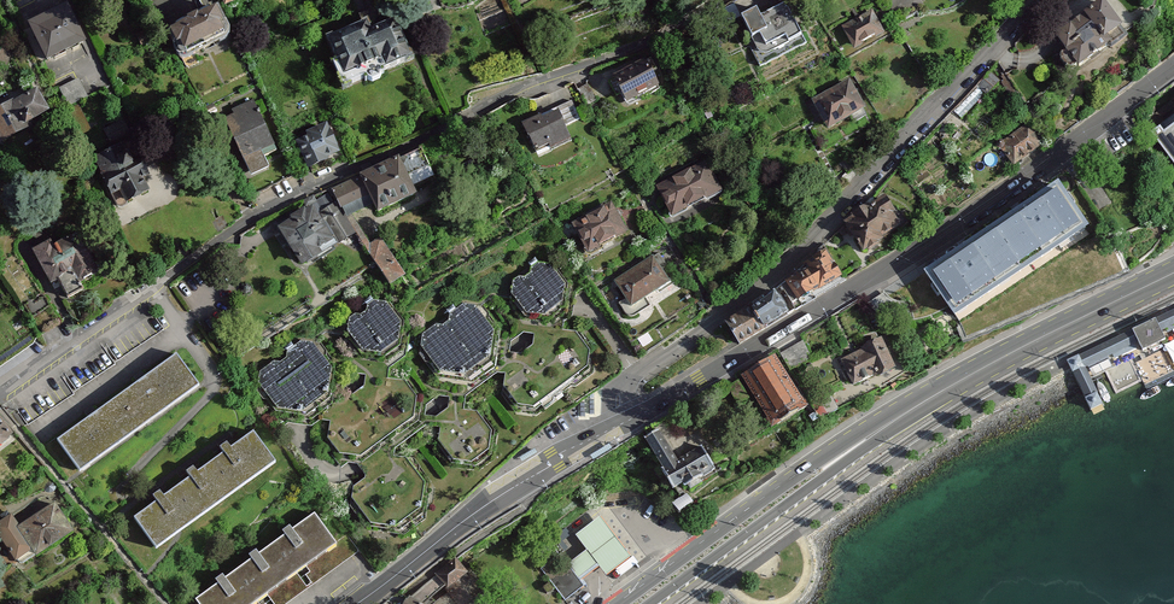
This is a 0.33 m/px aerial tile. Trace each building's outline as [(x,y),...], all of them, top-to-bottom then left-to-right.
[(812,42),(791,1),(763,15),(759,9),(736,21),(761,68),(812,42)] [(45,65),(86,45),(66,6),(26,25),(45,65)] [(216,6),(166,29),(181,59),(231,35),(216,6)] [(1127,41),(1101,6),(1053,40),(1079,76),(1127,41)] [(889,36),(877,13),(843,31),(855,53),(889,36)] [(326,39),(344,85),(415,57),(401,22),(374,33),(369,22),(326,39)] [(628,108),(664,89),(647,57),(611,76),(628,108)] [(78,77),(54,91),(65,111),(89,98),(78,77)] [(853,78),(813,100),(831,132),(871,110),(853,78)] [(36,87),(0,106),(0,105),(0,145),(31,130),(27,122),(48,112),(36,87)] [(983,93),(977,88),(958,109),(964,115),(983,93)] [(244,159),(276,146),(255,98),(231,109),(233,114),(225,117),(244,159)] [(540,115),(522,124),(536,151),(550,145),(553,152),(573,142),(559,112),(542,119),(540,115)] [(1031,120),(998,145),(1015,167),(1048,143),(1031,120)] [(123,122),(105,129),(113,149),(131,141),(123,122)] [(327,124),(295,138),(309,170),(341,156),(327,124)] [(1173,173),(1173,130),(1162,138),(1158,132),(1149,139),(1173,173)] [(131,141),(95,159),(111,196),(119,191),(126,206),(151,193),(145,182),(151,178),(131,141)] [(423,151),(401,158),(413,187),(434,177),(423,151)] [(401,158),(360,178),(377,215),(416,196),(413,187),(401,158)] [(724,196),(708,163),(656,187),(671,220),(724,196)] [(360,178),(330,193),(346,218),(372,206),(360,178)] [(1084,229),(1058,188),(928,272),(954,313),(1084,229)] [(330,193),(314,203),(341,244),(356,234),(346,218),(330,193)] [(885,237),(903,226),(887,198),(843,224),(863,259),(889,244),(885,237)] [(572,226),(590,256),(629,234),(612,204),(572,226)] [(312,207),(278,228),(303,267),(337,245),(312,207)] [(98,273),(74,235),(54,247),(49,239),(25,254),(48,292),(59,286),(67,300),(82,291),(78,285),(98,273)] [(826,248),(807,272),(820,292),(842,277),(826,248)] [(655,256),(616,283),(634,310),(674,282),(655,256)] [(513,282),(511,298),(524,317),(546,318),(568,304),(571,286),(554,263),(542,261),(532,267),(532,273),(526,278),(519,278),(513,282)] [(807,272),(778,292),(791,312),(820,292),(807,272)] [(778,292),(754,309),(768,328),(791,312),(778,292)] [(349,321),(349,336),(361,358),(386,363),(404,349),(405,322),(389,303),(377,300),(367,306),(368,313),(363,316),(356,315),(349,321)] [(490,364),(498,334),(476,306),(464,305),(450,315),(449,326),(437,325),(422,336),(421,351),(439,377),(464,380),(490,364)] [(754,309),(728,326),(742,345),(768,328),(754,309)] [(1094,407),(1100,402),(1086,373),(1139,348),(1144,355),(1166,344),(1163,336),(1173,331),(1173,311),(1144,325),(1067,362),(1073,373),(1094,407)] [(897,372),(882,341),(843,360),(856,387),(876,377),(878,382),(897,372)] [(273,363),(260,374),(259,392),(279,419),(308,420),(333,403),(339,368),(322,342),(301,342),(288,351),(288,360),(281,364),(273,363)] [(773,431),(811,406),(777,356),(739,381),(773,431)] [(178,357),(58,440),(80,472),(200,389),(178,357)] [(474,466),(490,453),(492,433),(477,411),(464,411),(466,395),(464,380),(439,377),(417,395),(415,418),(429,420),(441,422),(440,443),(455,464),(474,466)] [(14,437),(0,420),(0,447),(14,437)] [(644,440),(674,492),(714,468),(701,447),(679,461),(661,430),(644,440)] [(134,520),(157,551),(276,463),(253,433),(230,450),(226,444),(218,450),(223,456),(197,475),(192,468),(184,474),(189,480),(163,499),(159,493),(151,499),(155,504),(134,520)] [(677,502),(672,506),(681,517),(698,502),(689,491),(677,502)] [(17,527),(34,555),(72,532),(55,504),(17,527)] [(194,602),(196,603),(258,603),(338,549),(315,516),(292,532),(289,527),(281,533),(285,538),(259,556),(255,552),(247,557),(251,563),(225,581),(221,577),(213,583),(216,587),(194,602)] [(0,523),(0,540),(16,565),(34,555),(17,527),(10,517),(0,523)] [(589,552),(569,566),(582,583),(600,570),(607,580),(633,561),(602,517),(577,535),(589,552)] [(409,599),(418,603),(467,603),(480,591),(455,560),(435,574),(439,578),(409,599)] [(565,600),(584,587),(582,583),(569,566),(567,562),(548,575),(565,600)]
